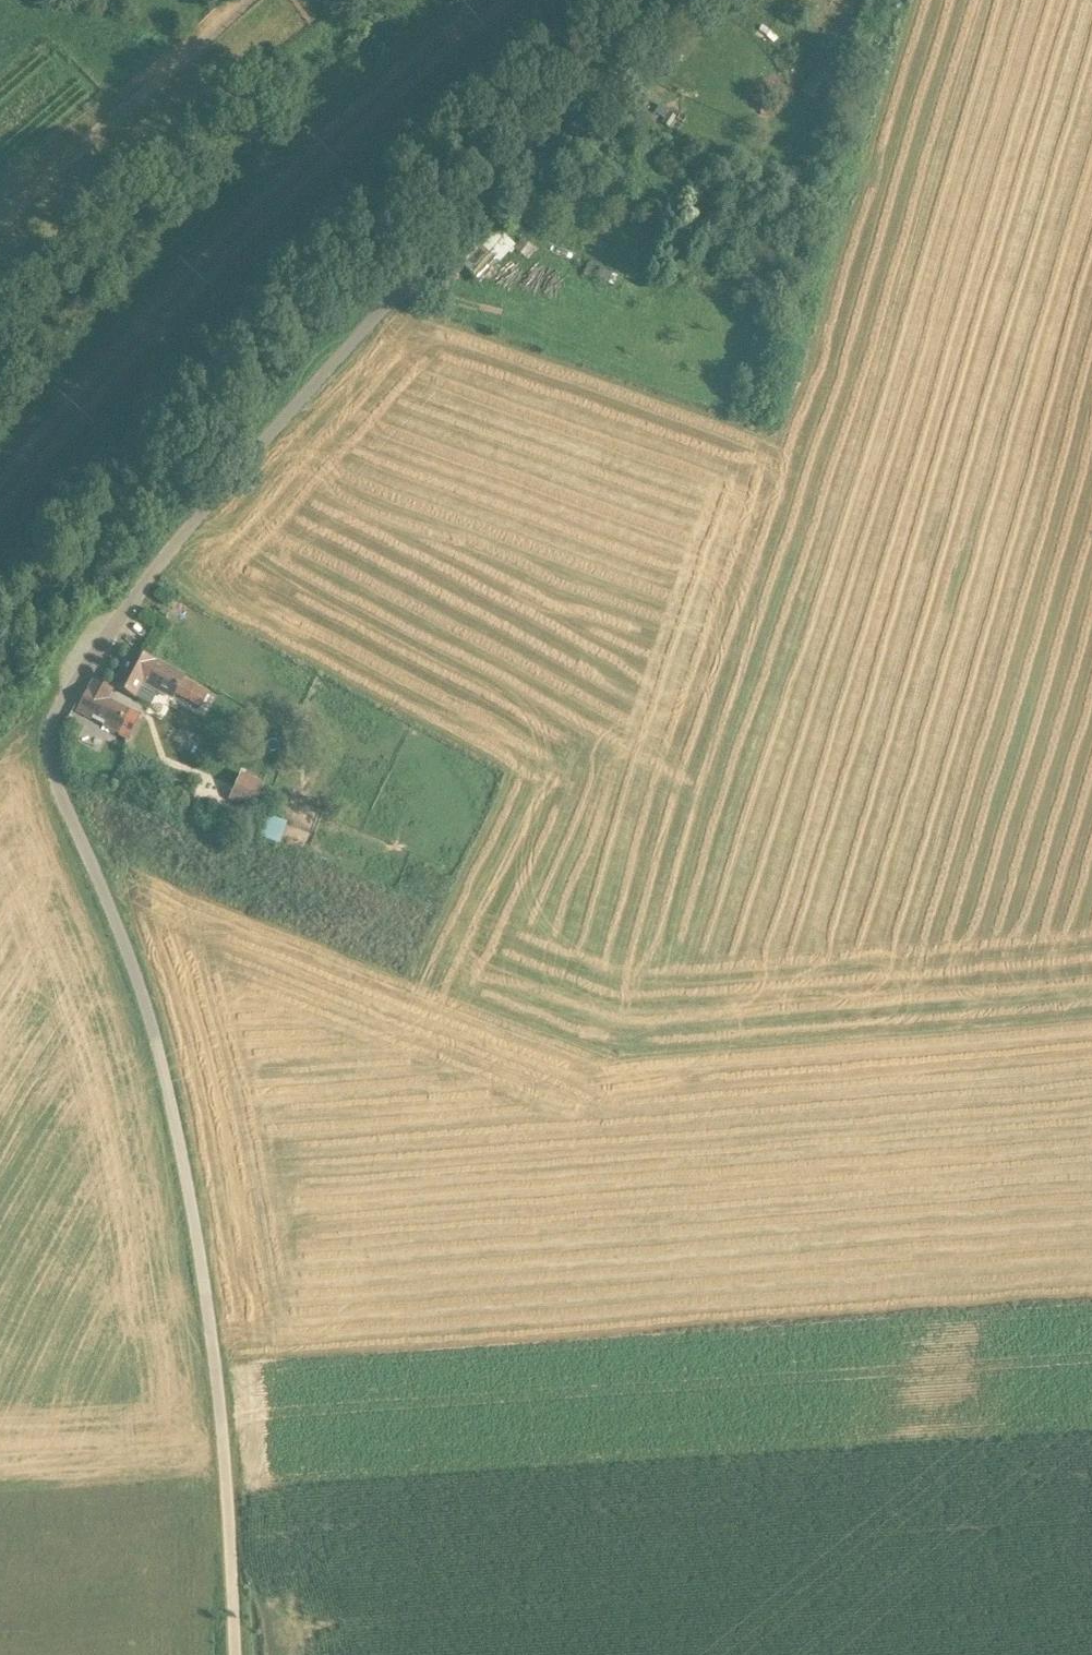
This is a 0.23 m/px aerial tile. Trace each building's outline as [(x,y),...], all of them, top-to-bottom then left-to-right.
[(131,653),(113,688),(134,698),(142,682),(173,698),(175,694),(188,700),(196,686),(131,653)] [(137,718),(88,692),(77,712),(126,738),(137,718)] [(240,774),(227,801),(250,813),(263,786),(240,774)] [(264,815),(257,835),(281,843),(288,824),(264,815)]
